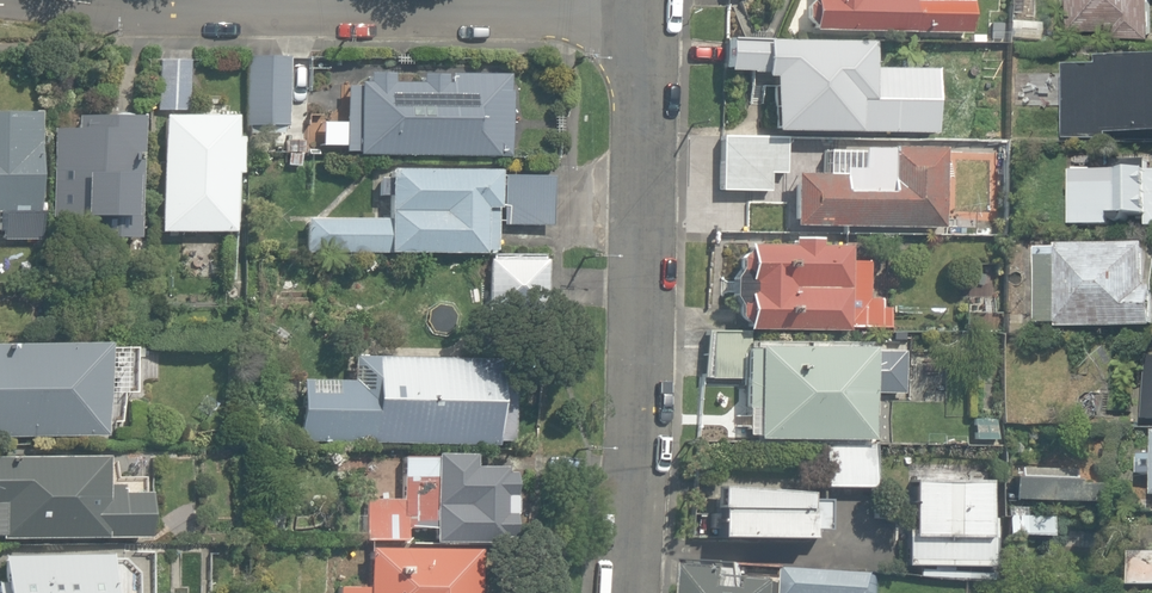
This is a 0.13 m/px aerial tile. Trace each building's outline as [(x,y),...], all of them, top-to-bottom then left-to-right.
[(807,31),(963,36),(964,0),(808,0),(807,31)] [(719,43),(718,75),(770,77),(768,133),(927,139),(929,72),(862,70),(863,48),(719,43)] [(286,54),(242,55),(241,128),(285,128),(286,54)] [(190,61),(157,60),(156,108),(189,109),(190,61)] [(1067,67),(1064,136),(1151,140),(1151,64),(1099,61),(1098,69),(1067,67)] [(362,71),(345,84),(343,152),(506,155),(506,73),(362,71)] [(0,105),(0,233),(39,234),(40,207),(32,207),(33,105),(0,105)] [(231,113),(159,113),(160,233),(230,233),(229,172),(235,172),(234,136),(231,136),(231,113)] [(76,128),(54,128),(51,231),(134,233),(137,117),(76,115),(76,128)] [(766,140),(720,138),(714,194),(771,196),(772,179),(786,180),(788,150),(766,149),(766,140)] [(859,181),(791,179),(790,231),(937,235),(940,151),(860,149),(859,181)] [(492,170),(379,171),(379,190),(387,190),(387,219),(302,219),(299,254),(485,253),(492,250),(492,170)] [(553,172),(499,172),(498,223),(551,223),(553,172)] [(1151,224),(1151,177),(1070,173),(1068,225),(1108,227),(1108,222),(1151,224)] [(740,249),(736,333),(893,336),(894,309),(874,309),(874,291),(866,291),(867,259),(843,258),(844,246),(760,244),(760,249),(740,249)] [(1150,251),(1032,249),(1031,327),(1148,329),(1150,251)] [(545,254),(485,257),(485,311),(545,312),(545,254)] [(0,342),(0,435),(106,433),(106,419),(119,419),(122,391),(132,391),(133,342),(0,342)] [(741,440),(866,444),(868,396),(897,397),(898,354),(744,349),(741,440)] [(1143,355),(1142,418),(1151,418),(1151,355),(1143,355)] [(510,361),(347,360),(344,380),(295,379),(294,443),(509,444),(510,361)] [(0,452),(0,533),(145,532),(144,489),(103,489),(103,451),(0,452)] [(429,457),(396,457),(399,497),(358,500),(359,542),(501,542),(499,535),(509,534),(509,471),(503,471),(503,466),(470,466),(469,455),(430,453),(429,457)] [(873,455),(801,453),(800,486),(872,488),(873,455)] [(996,477),(908,476),(907,568),(995,569),(996,477)] [(824,494),(715,487),(716,537),(822,539),(824,494)] [(361,547),(360,586),(332,586),(331,592),(471,592),(473,548),(361,547)] [(0,552),(0,592),(112,592),(111,548),(0,552)] [(693,566),(691,592),(786,592),(786,586),(733,582),(733,569),(693,566)] [(789,567),(788,592),(877,592),(877,570),(789,567)]
